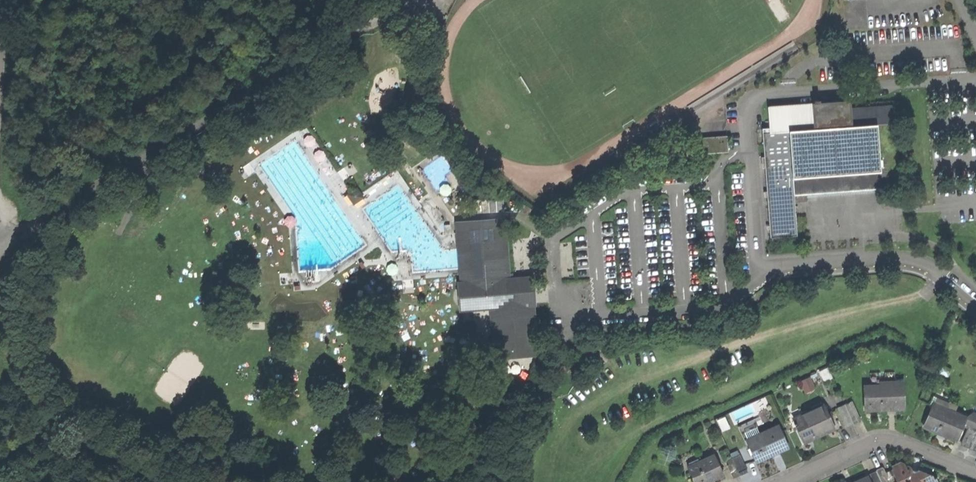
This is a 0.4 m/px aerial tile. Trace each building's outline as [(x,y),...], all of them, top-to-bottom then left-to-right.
[(850,100),(820,103),(819,101),(813,101),(813,103),(811,103),(813,129),(761,133),(769,237),(796,235),(793,195),(899,187),(894,123),(852,126),(850,100)] [(359,185),(348,192),(354,203),(366,196),(359,185)] [(508,199),(493,200),(494,214),(509,213),(508,199)] [(512,219),(460,224),(465,281),(465,283),(517,278),(512,223),(512,219)] [(538,277),(517,278),(465,283),(462,283),(464,314),(495,311),(499,360),(536,357),(532,314),(541,313),(540,295),(538,277)] [(943,365),(940,372),(950,375),(952,369),(943,365)] [(821,371),(825,380),(833,376),(830,367),(821,371)] [(802,380),(808,390),(817,386),(812,375),(802,380)] [(863,386),(864,409),(904,408),(903,382),(890,382),(890,387),(879,388),(879,386),(863,386)] [(852,401),(845,405),(853,423),(861,420),(852,401)] [(796,426),(804,442),(834,428),(822,405),(803,414),(805,418),(793,424),(794,426),(796,426)] [(837,408),(846,427),(853,423),(845,405),(837,408)] [(932,405),(923,426),(956,440),(963,422),(965,416),(947,409),(946,411),(932,405)] [(763,409),(768,419),(775,415),(771,406),(763,409)] [(963,422),(969,425),(975,428),(975,410),(974,409),(965,416),(963,422)] [(961,443),(969,447),(975,430),(975,428),(969,425),(961,443)] [(760,436),(747,442),(756,461),(787,446),(777,426),(759,434),(760,436)] [(694,481),(707,481),(723,475),(714,454),(686,466),(694,481)] [(733,462),(739,475),(747,471),(739,454),(731,458),(733,462)] [(904,463),(900,461),(890,465),(892,468),(890,469),(896,481),(898,481),(938,481),(937,480),(936,477),(934,478),(932,476),(932,474),(930,475),(929,474),(918,469),(917,471),(912,469),(911,468),(911,467),(910,466),(908,465),(906,465),(905,466),(904,463)] [(739,475),(733,462),(726,465),(732,478),(739,475)] [(886,480),(888,479),(883,467),(876,471),(881,481),(887,481),(886,480)] [(869,474),(873,481),(881,481),(876,471),(869,474)]
